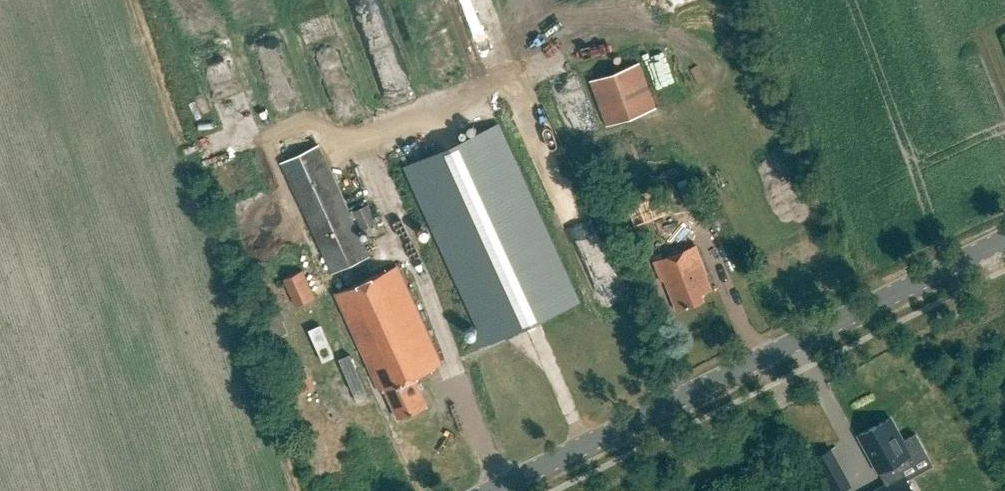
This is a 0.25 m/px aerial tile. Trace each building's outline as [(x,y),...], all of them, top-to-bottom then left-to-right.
[(591,81),(607,126),(656,108),(640,63),(591,81)] [(406,167),(487,344),(579,302),(499,124),(406,167)] [(282,162),(333,273),(370,256),(319,145),(282,162)] [(379,223),(370,204),(355,211),(364,230),(379,223)] [(705,299),(703,293),(712,290),(706,275),(707,275),(696,246),(654,261),(662,281),(666,279),(678,310),(705,299)] [(398,265),(336,294),(381,392),(386,389),(399,419),(428,406),(415,377),(443,364),(398,265)] [(316,297),(303,270),(276,283),(285,302),(293,298),(297,306),(316,297)] [(270,329),(274,338),(289,332),(284,321),(287,320),(284,311),(262,320),(266,331),(270,329)] [(288,377),(296,396),(314,389),(306,369),(288,377)] [(901,468),(927,454),(916,434),(903,441),(890,418),(859,435),(879,472),(884,469),(891,482),(875,490),(913,490),(901,468)]
